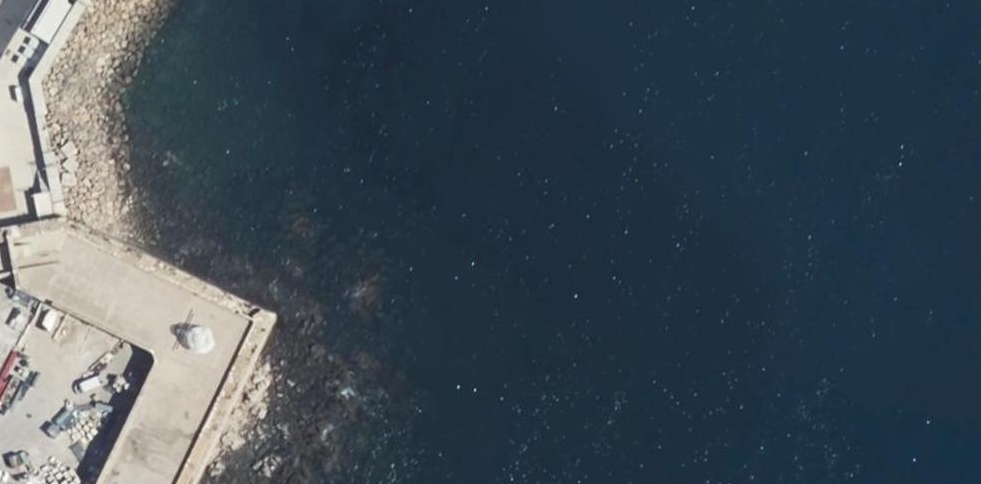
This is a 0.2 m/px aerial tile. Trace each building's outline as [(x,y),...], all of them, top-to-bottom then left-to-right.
[(16,216),(12,166),(0,167),(0,217),(16,216)] [(34,193),(36,215),(52,213),(50,191),(34,193)] [(0,229),(0,273),(10,271),(13,282),(159,351),(97,483),(198,483),(279,315),(68,217),(0,229)]
